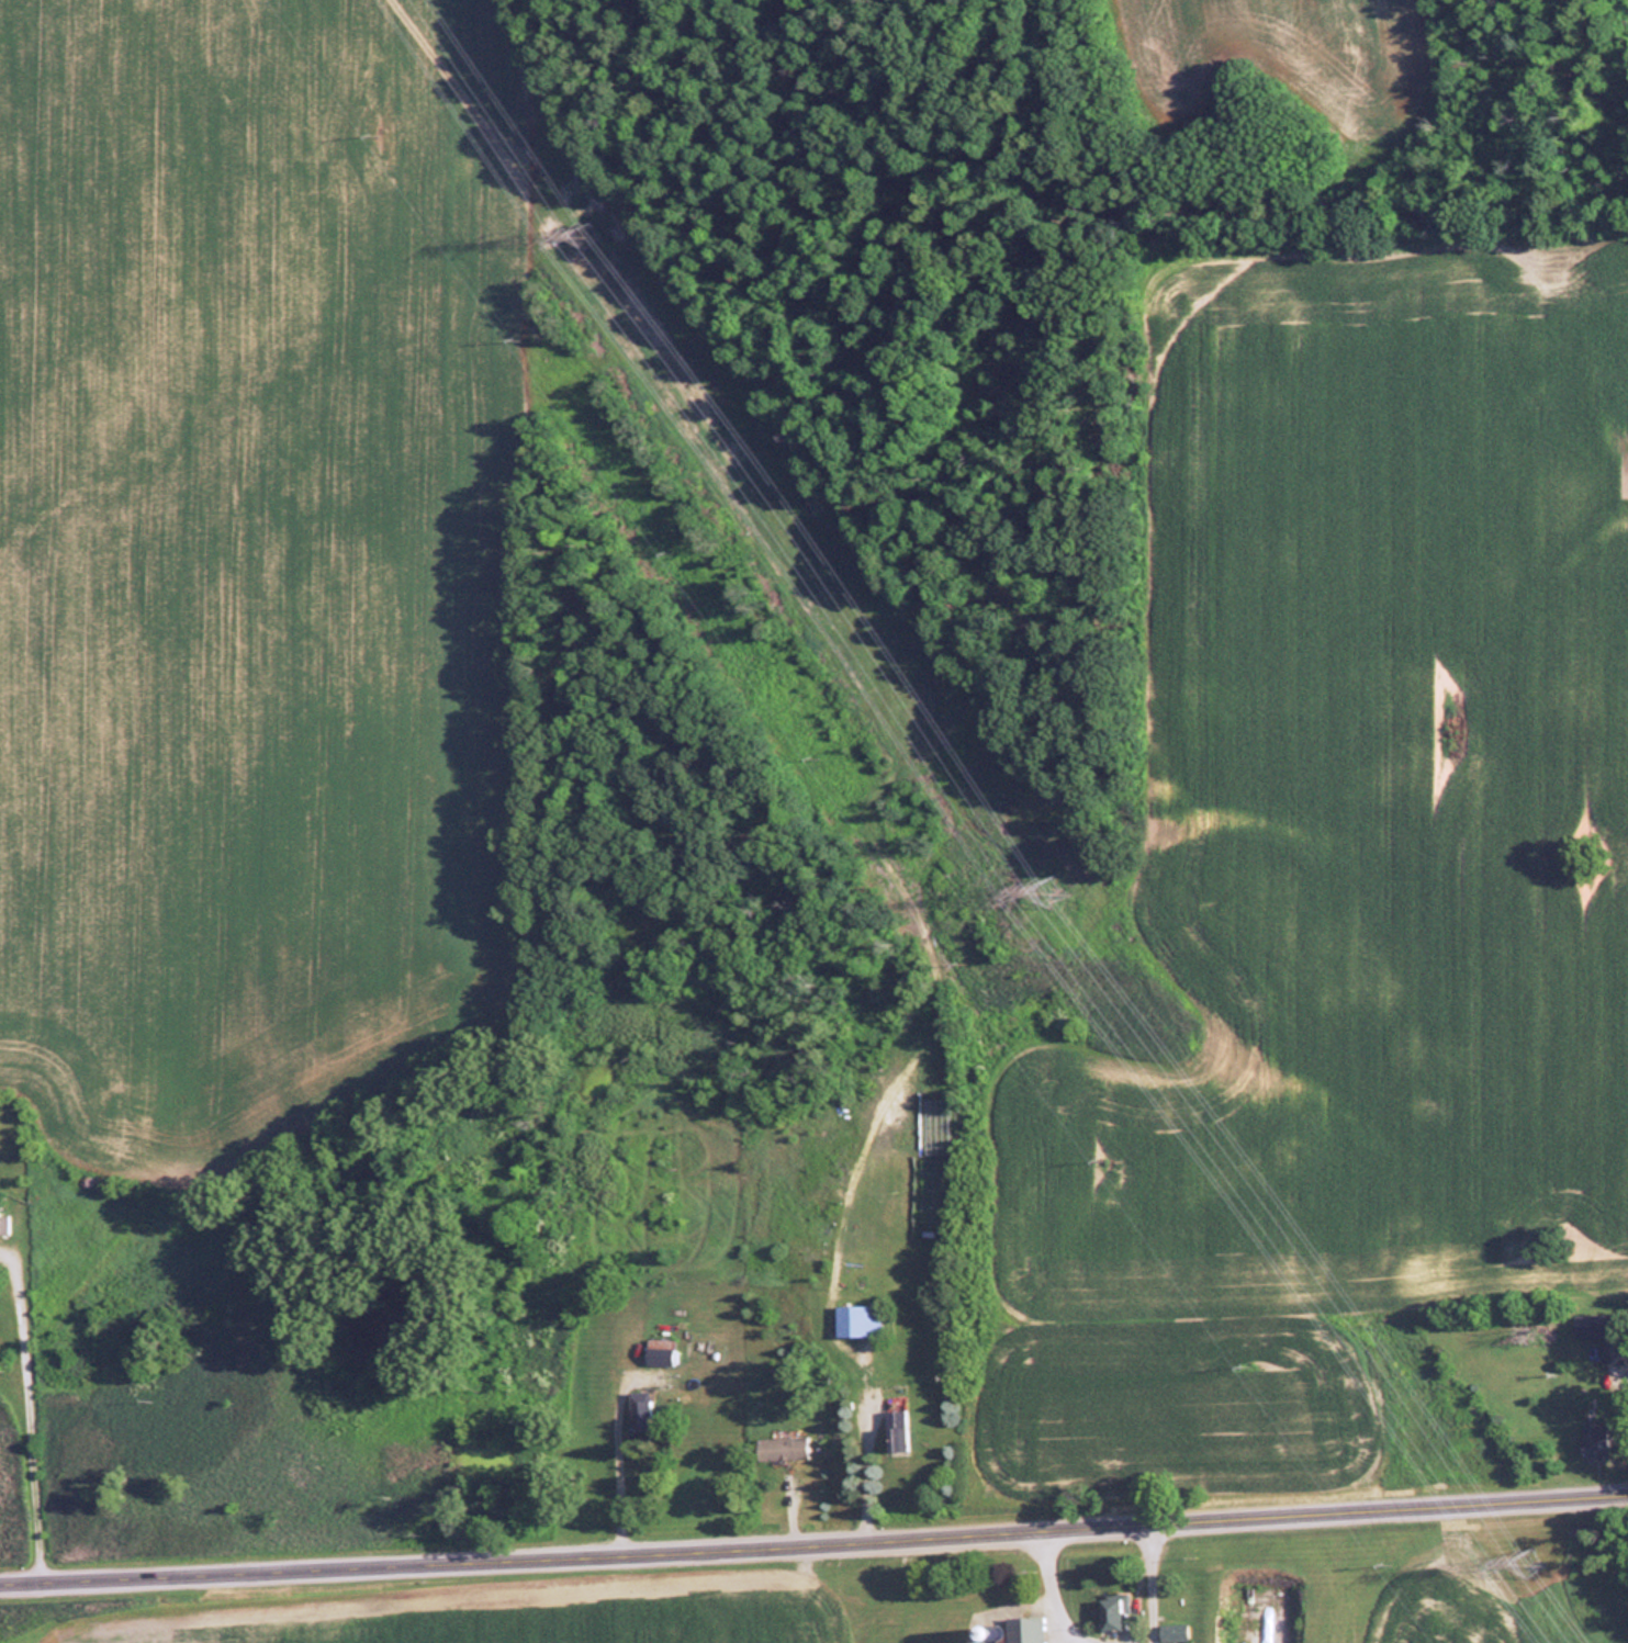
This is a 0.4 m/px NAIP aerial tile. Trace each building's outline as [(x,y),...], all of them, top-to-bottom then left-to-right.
[(10,1234),(9,1216),(0,1216),(0,1235),(10,1234)] [(883,1308),(840,1308),(840,1338),(883,1338),(883,1308)] [(649,1341),(649,1366),(674,1366),(674,1341),(649,1341)] [(651,1394),(633,1394),(633,1441),(651,1441),(651,1394)] [(909,1413),(890,1413),(890,1454),(909,1454),(909,1413)] [(1585,1423),(1585,1462),(1615,1462),(1615,1423),(1585,1423)] [(761,1462),(807,1462),(807,1440),(761,1440),(761,1462)] [(1108,1601),(1108,1632),(1131,1632),(1131,1601),(1108,1601)] [(1012,1642),(1050,1642),(1049,1620),(1012,1620),(1012,1642)] [(1191,1627),(1164,1627),(1164,1642),(1191,1642),(1191,1627)]
